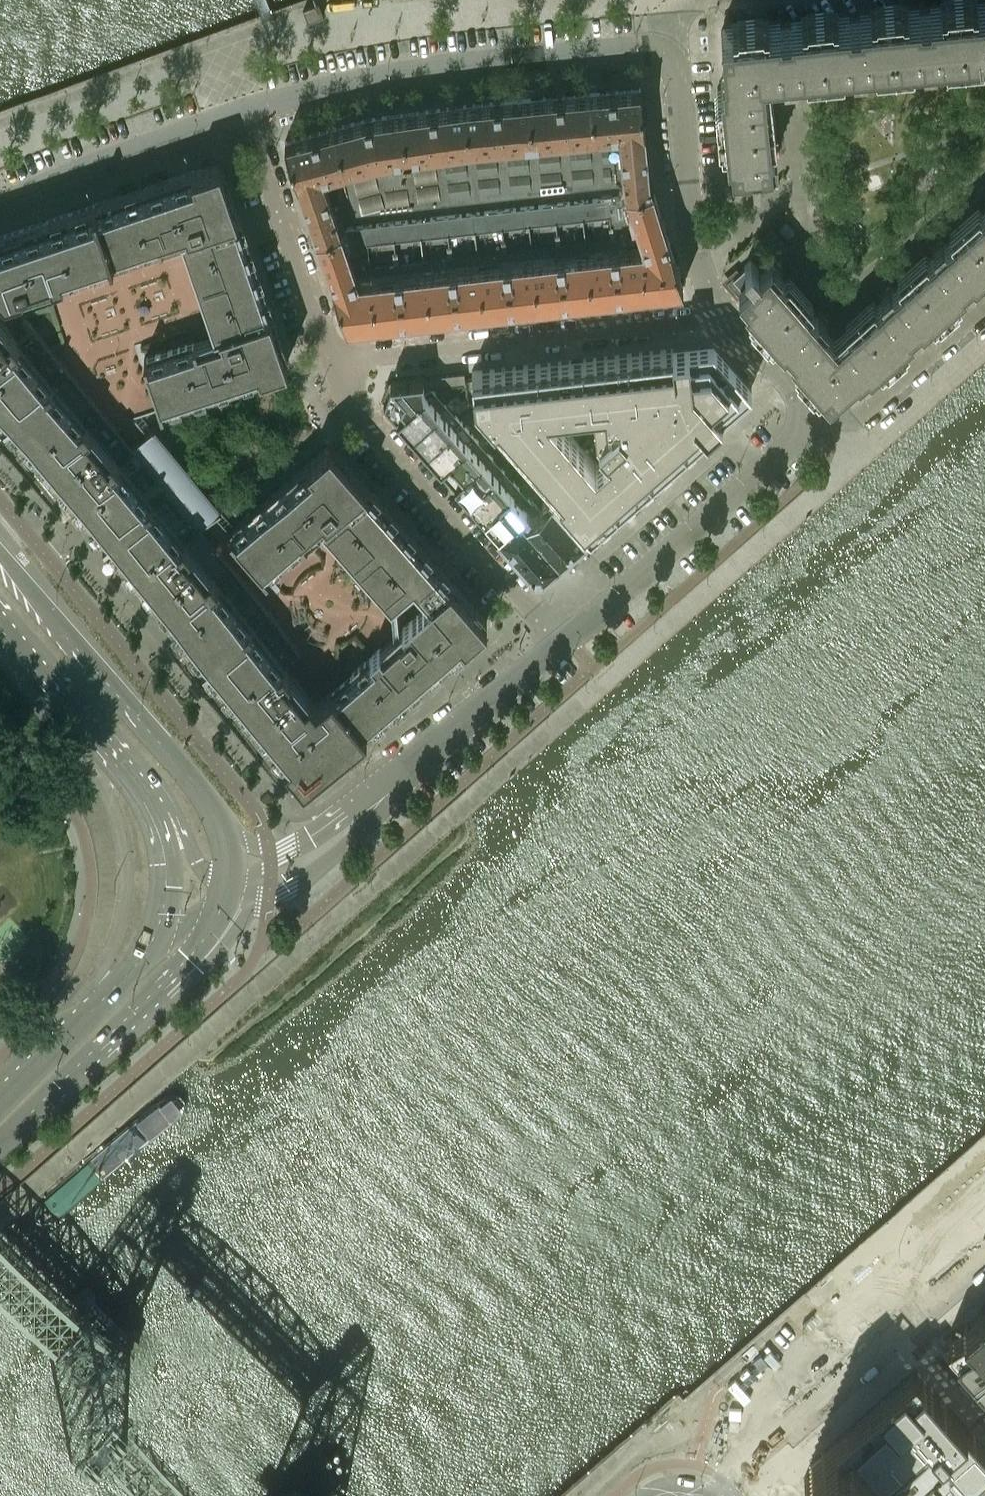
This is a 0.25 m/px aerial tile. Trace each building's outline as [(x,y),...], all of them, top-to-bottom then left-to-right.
[(959,2),(959,6),(963,47),(984,44),(984,0),(983,0),(959,2)] [(963,47),(959,6),(959,2),(929,5),(930,9),(919,10),(919,6),(859,12),(860,15),(849,17),(849,13),(801,18),(790,19),(791,22),(780,23),(780,20),(721,26),(721,29),(724,62),(722,62),(723,75),(720,75),(727,146),(730,146),(732,146),(732,150),(727,151),(729,172),(746,170),(746,169),(752,168),(752,169),(761,169),(759,155),(772,154),(772,153),(776,152),(775,140),(771,140),(764,70),(755,71),(754,62),(767,60),(767,59),(781,57),(782,62),(782,64),(783,64),(784,68),(796,67),(796,63),(852,58),(853,61),(865,60),(865,56),(922,51),(923,54),(935,53),(935,49),(963,47)] [(318,3),(303,8),(308,20),(323,15),(318,3)] [(649,175),(644,127),(640,87),(590,92),(599,183),(613,182),(623,180),(626,187),(627,189),(651,184),(651,182),(649,175)] [(599,183),(590,92),(527,98),(537,190),(599,183)] [(537,190),(527,98),(464,104),(475,197),(537,190)] [(475,197),(464,104),(401,113),(414,204),(475,197)] [(414,204),(401,113),(368,117),(334,126),(358,211),(414,204)] [(358,211),(334,126),(285,140),(295,172),(303,194),(314,227),(316,233),(340,225),(339,221),(337,215),(346,212),(358,211)] [(220,161),(0,235),(0,409),(304,778),(320,765),(366,727),(486,621),(440,567),(330,442),(234,527),(234,528),(222,538),(207,520),(221,509),(153,426),(139,437),(125,419),(137,409),(139,411),(287,361),(241,224),(220,161)] [(669,240),(661,214),(652,184),(627,189),(628,194),(616,195),(614,195),(580,199),(586,252),(613,248),(643,245),(669,240)] [(586,252),(580,199),(554,202),(565,298),(591,295),(586,252)] [(552,203),(526,205),(538,302),(565,298),(554,202),(552,203)] [(526,205),(499,209),(510,305),(538,302),(526,205)] [(945,241),(943,239),(934,247),(933,247),(936,250),(893,287),(890,285),(881,293),(884,296),(840,335),(846,341),(838,348),(830,338),(829,339),(819,328),(824,324),(826,320),(818,311),(815,313),(778,271),(780,268),(772,259),(770,261),(769,260),(759,269),(750,259),(744,265),(745,266),(740,270),(739,269),(727,280),(740,295),(741,296),(744,292),(747,296),(746,297),(744,299),(783,343),(785,341),(793,349),(790,351),(797,360),(829,395),(831,393),(832,394),(857,372),(858,373),(867,365),(870,367),(878,360),(914,328),(912,326),(920,319),(922,321),(930,314),(966,282),(964,280),(972,273),(974,275),(982,268),(984,266),(984,207),(945,241)] [(488,210),(473,212),(484,308),(510,305),(499,209),(488,210)] [(473,212),(446,215),(456,311),(484,308),(473,212)] [(424,217),(419,218),(430,314),(456,311),(446,215),(424,217)] [(430,314),(419,218),(364,224),(375,320),(430,314)] [(786,222),(779,227),(787,236),(793,230),(786,222)] [(347,323),(375,320),(364,224),(359,225),(341,227),(340,225),(316,233),(347,323)] [(683,285),(677,267),(669,240),(643,245),(613,248),(586,252),(591,295),(683,285)] [(751,387),(713,342),(472,369),(475,395),(591,528),(655,471),(751,387)] [(464,370),(423,375),(425,392),(431,386),(465,382),(464,370)] [(425,392),(423,375),(390,379),(391,380),(384,398),(383,399),(398,415),(425,392)] [(412,432),(445,402),(431,386),(425,392),(398,415),(412,432)] [(426,448),(460,418),(445,402),(412,432),(426,448)] [(440,464),(474,435),(460,418),(426,448),(440,464)] [(455,480),(488,451),(474,435),(440,464),(455,480)] [(469,496),(502,467),(488,451),(455,480),(469,496)] [(483,513),(517,484),(502,467),(469,496),(483,513)] [(519,510),(531,500),(517,484),(483,513),(489,519),(485,522),(493,531),(497,528),(498,529),(519,510)] [(531,500),(519,510),(559,556),(585,533),(549,492),(542,498),(545,501),(539,507),(532,499),(531,500)] [(559,556),(519,510),(498,529),(530,566),(534,571),(542,572),(559,556)] [(947,1336),(955,1346),(984,1380),(984,1303),(947,1336)] [(798,1469),(821,1495),(868,1495),(863,1490),(881,1475),(897,1493),(920,1472),(941,1495),(950,1495),(984,1465),(984,1446),(914,1366),(798,1469)] [(968,1490),(973,1495),(984,1495),(984,1475),(968,1490)]
